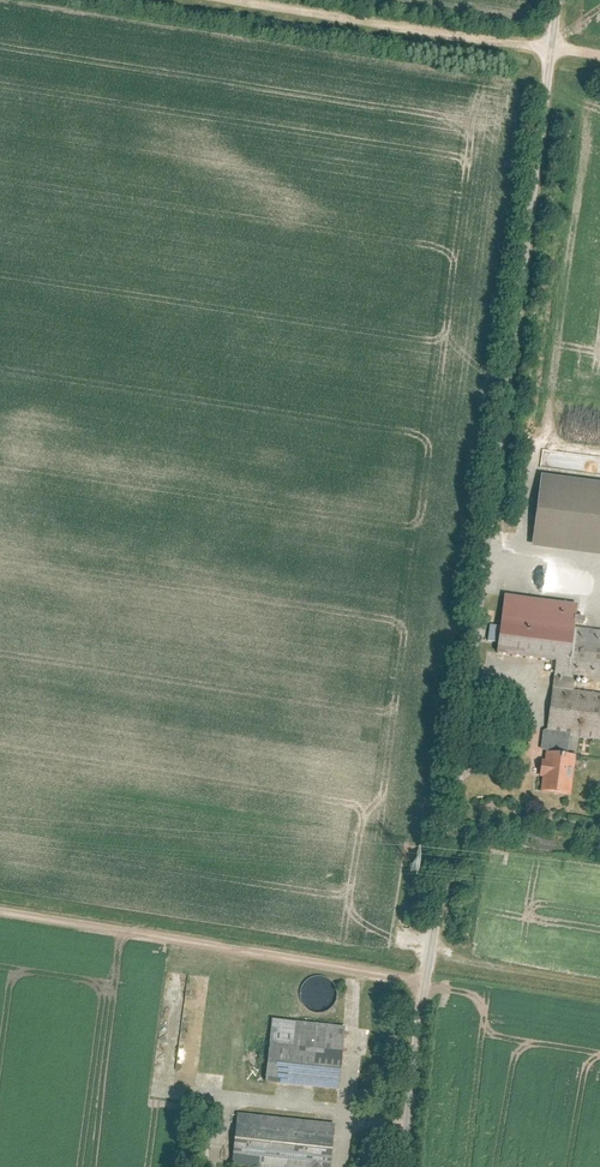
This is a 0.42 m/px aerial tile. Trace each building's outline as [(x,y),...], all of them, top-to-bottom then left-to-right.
[(561,452),(560,465),(569,466),(568,474),(599,478),(599,456),(561,452)] [(533,549),(599,556),(599,483),(540,478),(533,549)] [(546,734),(571,737),(599,741),(599,630),(581,627),(584,605),(504,594),(499,631),(498,644),(496,652),(556,660),(546,734)] [(498,644),(499,631),(491,630),(490,639),(490,642),(498,644)] [(520,716),(521,709),(513,707),(512,714),(520,716)] [(543,774),(541,791),(570,795),(575,754),(568,754),(571,737),(546,734),(546,738),(543,737),(542,749),(546,750),(545,760),(541,760),(539,773),(543,774)] [(301,987),(300,994),(300,1000),(303,1006),(308,1010),(313,1013),(320,1013),(326,1012),(331,1009),(335,1004),(337,998),(337,992),(335,987),(332,982),(327,978),(322,976),(316,976),(310,978),(305,982),(301,987)] [(270,1023),(265,1085),(336,1091),(341,1030),(270,1023)] [(235,1116),(231,1166),(330,1166),(333,1124),(235,1116)]
